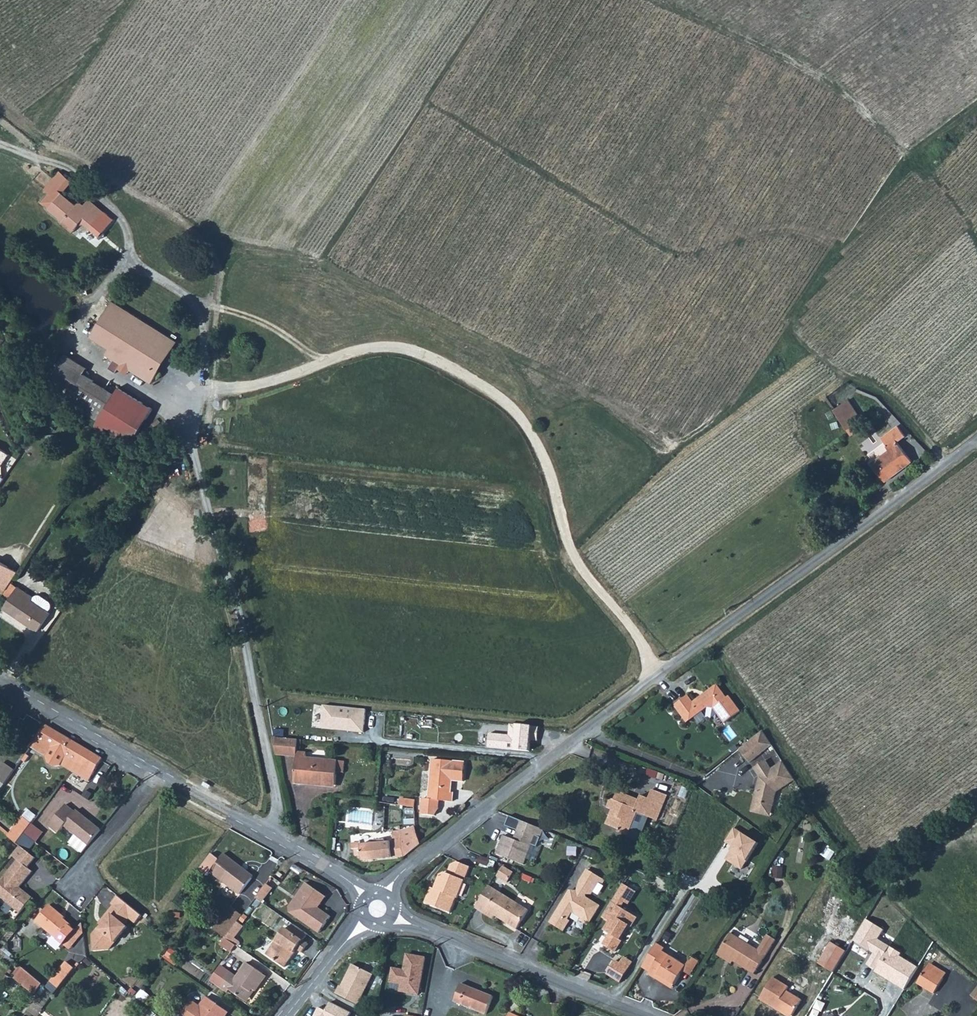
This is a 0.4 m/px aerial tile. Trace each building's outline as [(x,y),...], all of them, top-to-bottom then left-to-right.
[(50,209),(76,229),(82,222),(91,229),(105,211),(89,198),(85,204),(79,201),(77,203),(63,192),(50,209)] [(108,368),(116,373),(118,369),(121,365),(130,370),(130,371),(151,384),(178,342),(113,301),(91,337),(109,349),(105,355),(114,360),(108,368)] [(66,354),(48,382),(67,401),(98,420),(94,427),(108,436),(134,439),(153,409),(119,388),(115,394),(83,374),(87,367),(66,354)] [(118,369),(127,375),(130,371),(130,370),(121,365),(118,369)] [(835,409),(848,430),(863,420),(849,400),(835,409)] [(818,449),(848,430),(835,409),(819,419),(823,425),(809,435),(818,449)] [(871,463),(885,482),(913,462),(898,442),(906,436),(898,426),(881,438),(887,446),(886,447),(888,450),(871,463)] [(0,571),(0,594),(1,594),(16,570),(5,564),(1,572),(0,571)] [(17,586),(2,608),(37,631),(49,613),(47,611),(30,600),(32,596),(17,586)] [(32,596),(30,600),(47,611),(49,608),(49,605),(48,601),(39,596),(32,596)] [(671,705),(685,722),(705,707),(711,708),(722,724),(738,711),(726,695),(724,697),(715,684),(691,702),(685,695),(671,705)] [(46,722),(32,746),(47,755),(48,762),(54,765),(61,763),(71,769),(86,746),(46,722)] [(760,731),(737,749),(746,760),(769,744),(760,731)] [(305,753),(296,752),(296,740),(272,737),(275,755),(295,758),(293,783),(303,785),(304,781),(332,785),(335,762),(304,759),(305,753)] [(103,756),(86,746),(71,769),(89,780),(103,756)] [(14,769),(4,761),(0,766),(0,780),(4,783),(14,769)] [(758,813),(761,803),(769,806),(773,790),(791,779),(782,764),(780,761),(769,768),(763,761),(751,768),(757,777),(749,811),(758,813)] [(462,783),(464,766),(431,762),(426,800),(449,803),(450,795),(449,794),(450,782),(462,783)] [(611,799),(609,798),(604,809),(614,813),(613,816),(611,818),(608,818),(605,825),(617,830),(616,832),(625,836),(630,824),(627,823),(631,812),(653,821),(663,796),(649,790),(645,799),(637,795),(635,799),(615,790),(611,799)] [(397,800),(396,807),(411,809),(412,802),(397,800)] [(88,843),(101,828),(75,808),(74,810),(66,803),(50,824),(59,831),(64,824),(88,843)] [(766,816),(769,806),(761,803),(758,813),(766,816)] [(6,835),(17,843),(25,832),(38,815),(27,807),(6,835)] [(542,829),(521,821),(513,839),(503,835),(495,853),(522,864),(534,834),(539,836),(542,829)] [(404,855),(419,843),(414,826),(390,831),(392,839),(359,844),(359,841),(349,842),(351,854),(359,854),(360,860),(404,855)] [(734,828),(725,842),(733,847),(725,860),(742,870),(758,843),(734,828)] [(19,844),(20,845),(27,851),(36,840),(25,832),(17,843),(19,844)] [(11,856),(17,861),(26,868),(35,857),(27,851),(20,845),(11,856)] [(223,854),(219,860),(210,854),(198,869),(207,876),(210,872),(239,895),(251,879),(239,870),(240,867),(223,854)] [(26,868),(17,861),(0,882),(0,899),(18,914),(31,898),(18,888),(31,872),(26,868)] [(430,887),(424,902),(448,912),(454,898),(455,898),(468,867),(455,861),(450,864),(446,872),(444,871),(441,872),(440,873),(433,889),(430,887)] [(502,864),(496,873),(506,879),(511,870),(502,864)] [(584,870),(580,876),(595,886),(597,887),(601,880),(584,870)] [(568,892),(548,923),(560,932),(567,920),(566,919),(570,913),(579,918),(577,920),(585,925),(597,906),(582,897),(583,895),(589,895),(595,886),(580,876),(578,880),(575,893),(568,892)] [(621,883),(614,896),(623,902),(626,904),(634,891),(621,883)] [(320,907),(325,899),(305,885),(295,899),(304,905),(295,919),(318,934),(329,918),(315,908),(315,907),(318,906),(320,907)] [(264,886),(254,899),(260,903),(270,890),(264,886)] [(515,930),(528,911),(488,886),(475,908),(492,919),(493,915),(515,930)] [(680,920),(689,924),(700,898),(691,894),(680,920)] [(111,902),(113,905),(128,916),(134,922),(140,915),(116,895),(111,902)] [(614,896),(610,901),(620,907),(623,902),(614,896)] [(295,919),(304,905),(295,899),(288,910),(289,914),(295,919)] [(629,925),(635,916),(620,907),(610,901),(601,918),(608,921),(603,930),(608,933),(601,944),(613,951),(620,939),(618,938),(627,924),(629,925)] [(61,914),(48,904),(35,921),(63,945),(63,944),(75,930),(69,925),(70,924),(60,916),(61,914)] [(122,923),(128,916),(113,905),(108,911),(122,923)] [(229,908),(211,931),(223,939),(236,923),(240,916),(229,908)] [(125,926),(122,923),(108,911),(101,920),(104,922),(99,929),(97,927),(91,936),(92,950),(107,949),(125,926)] [(865,918),(852,940),(874,954),(867,964),(875,970),(890,946),(878,939),(884,930),(865,918)] [(75,930),(63,944),(69,949),(82,933),(81,922),(75,930)] [(223,939),(230,943),(232,939),(242,927),(236,923),(223,939)] [(284,929),(266,956),(283,968),(293,953),(291,952),(293,949),(300,954),(306,945),(302,942),(307,935),(293,926),(288,932),(284,929)] [(717,951),(730,959),(752,972),(766,949),(772,940),(764,934),(758,944),(754,950),(727,933),(717,951)] [(230,943),(223,939),(218,946),(228,953),(234,946),(230,943)] [(651,970),(649,972),(656,976),(658,971),(675,980),(685,962),(663,949),(665,947),(657,942),(643,966),(651,970)] [(831,974),(844,952),(828,944),(816,965),(831,974)] [(875,970),(875,971),(904,990),(918,968),(900,957),(902,954),(890,946),(875,970)] [(426,954),(407,951),(404,966),(393,964),(391,978),(401,980),(400,988),(419,991),(426,954)] [(619,962),(628,968),(632,962),(623,956),(619,962)] [(51,980),(60,987),(76,967),(67,960),(51,980)] [(606,972),(620,981),(628,968),(619,962),(614,960),(606,972)] [(264,975),(245,962),(235,977),(219,966),(209,980),(226,992),(227,990),(242,1000),(250,989),(253,991),(264,975)] [(371,974),(352,965),(341,986),(339,985),(335,993),(356,1003),(371,974)] [(44,983),(25,966),(16,976),(36,993),(44,983)] [(924,966),(914,981),(933,992),(942,976),(924,966)] [(770,978),(758,999),(773,1009),(775,1007),(790,1015),(791,1015),(801,1000),(785,991),(787,988),(770,978)] [(452,1001),(485,1014),(494,995),(460,982),(452,1001)] [(225,1011),(204,996),(197,1005),(191,1002),(188,1002),(180,1014),(180,1015),(222,1015),(225,1011)] [(330,1002),(325,1012),(318,1008),(314,1015),(348,1015),(351,1012),(330,1002)]
